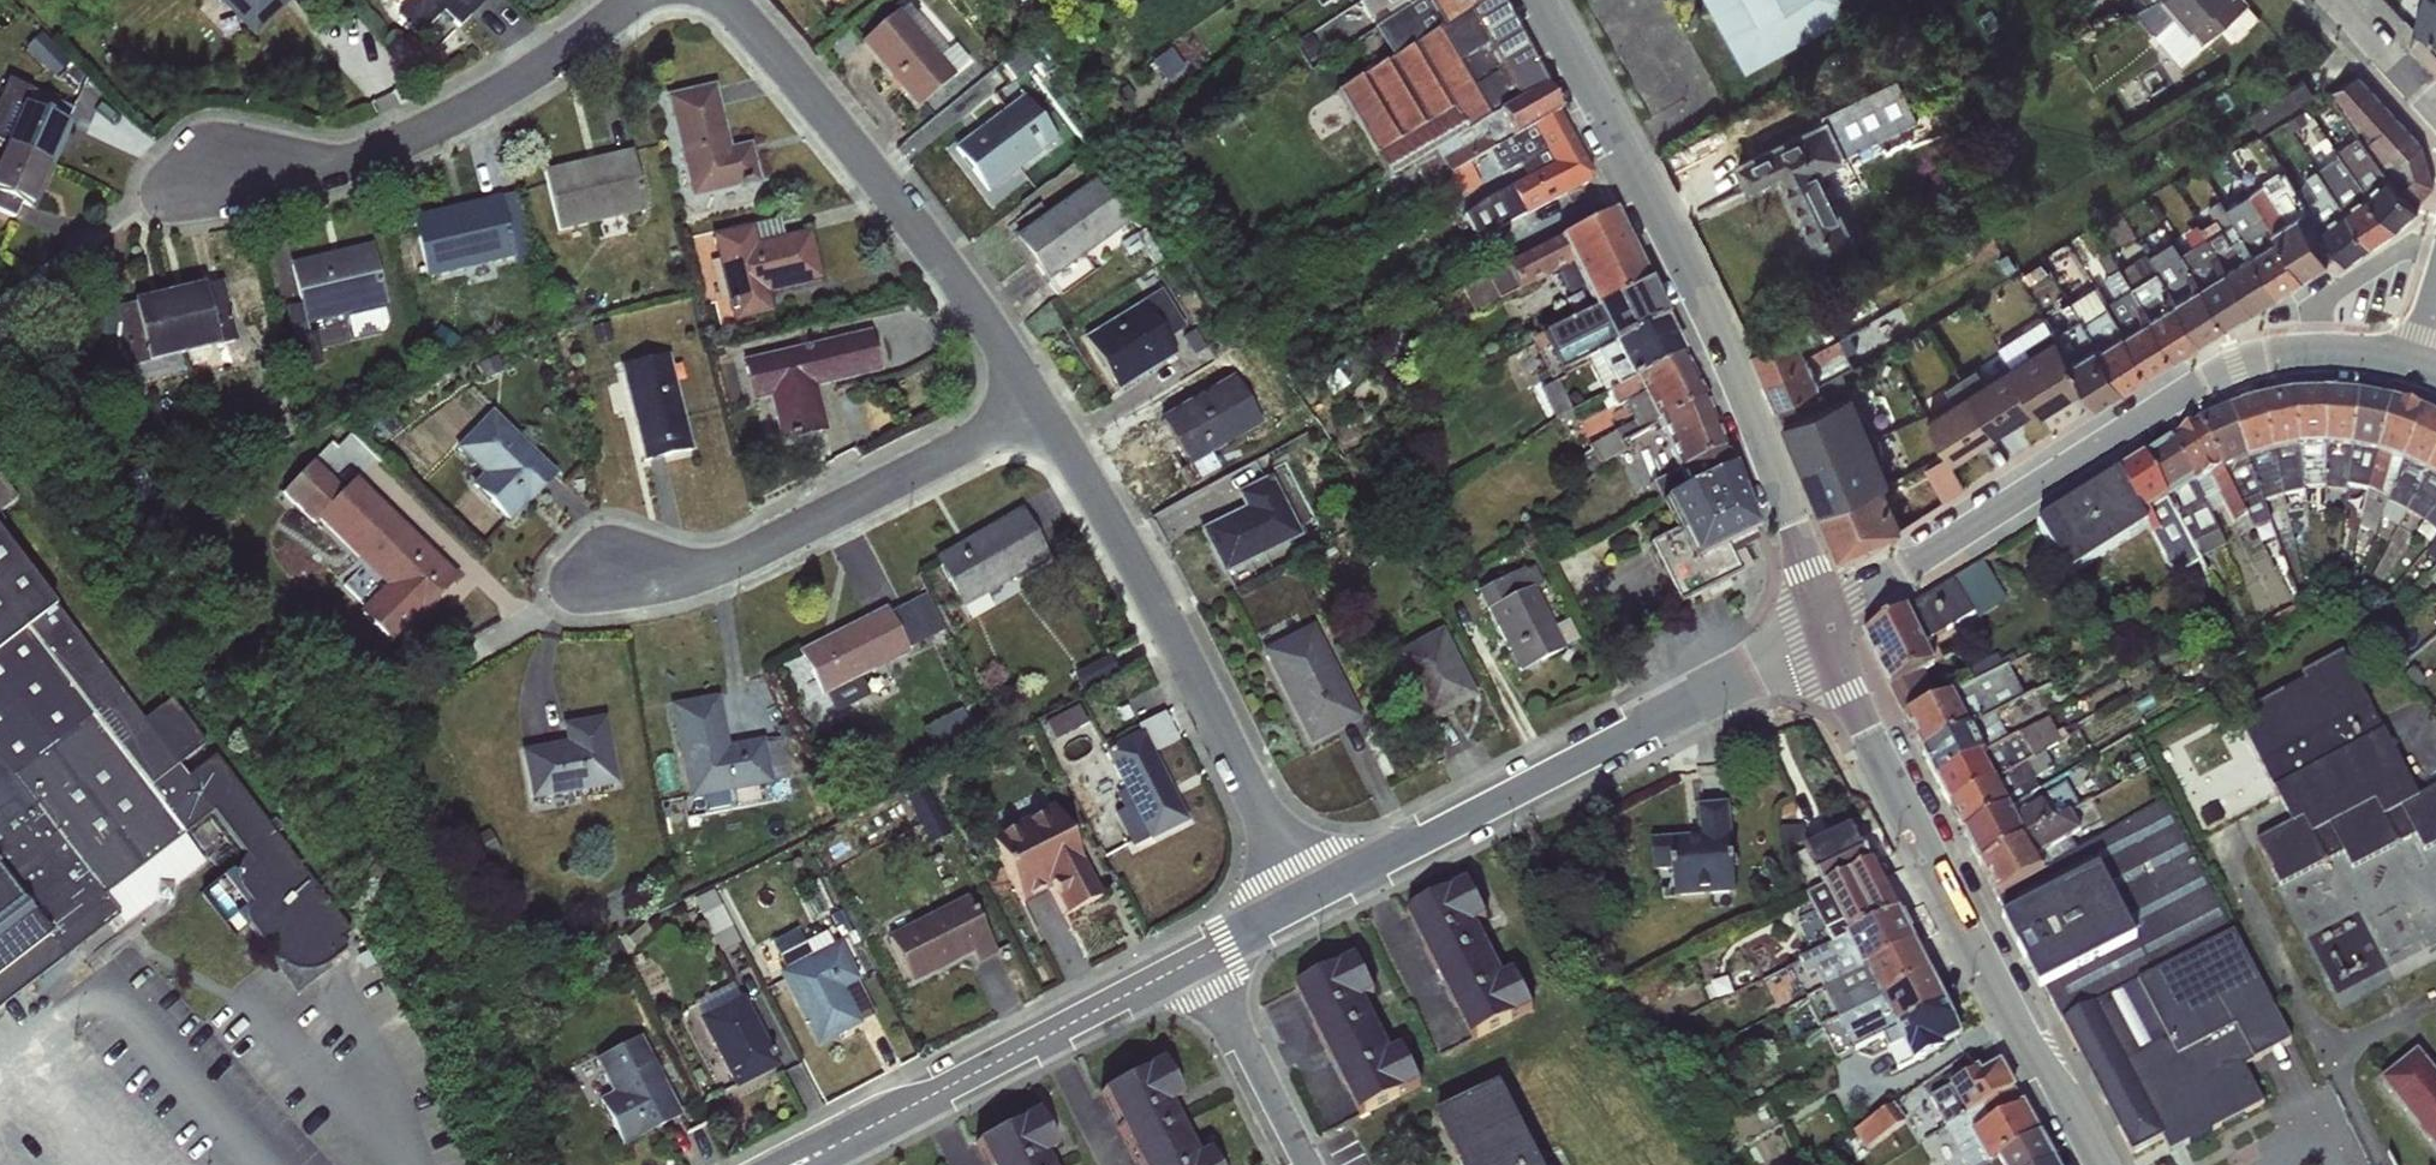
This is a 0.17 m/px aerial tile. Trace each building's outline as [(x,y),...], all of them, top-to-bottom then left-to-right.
[(253,39),(290,1),(289,0),(215,0),(253,39)] [(458,27),(483,4),(479,0),(413,0),(395,18),(416,39),(442,13),(458,27)] [(1543,88),(1496,0),(1489,0),(1392,56),(1327,98),(1336,112),(1341,109),(1386,179),(1409,166),(1543,88)] [(1357,5),(1367,20),(1397,0),(1363,0),(1357,5)] [(1406,8),(1373,26),(1392,56),(1489,0),(1419,0),(1406,8)] [(1406,8),(1419,0),(1402,0),(1406,8)] [(1865,6),(1862,0),(1705,0),(1745,72),(1865,6)] [(2134,12),(2178,61),(2249,1),(2248,0),(2153,0),(2134,12)] [(2411,25),(2435,54),(2435,0),(2418,0),(2411,25)] [(907,1),(856,43),(915,111),(957,74),(968,59),(955,40),(947,47),(907,1)] [(2355,134),(2419,203),(2433,187),(2422,147),(2355,75),(2327,93),(2355,134)] [(2308,76),(2254,109),(2264,125),(2318,93),(2308,76)] [(51,168),(70,127),(65,122),(71,107),(6,79),(0,93),(0,146),(51,168)] [(689,202),(761,184),(749,143),(730,147),(713,84),(662,98),(689,202)] [(1443,177),(1557,114),(1543,88),(1409,166),(1424,188),(1443,177)] [(1057,139),(1022,94),(951,149),(986,194),(1057,139)] [(1535,170),(1576,150),(1557,114),(1443,177),(1462,207),(1482,195),(1474,178),(1505,162),(1511,171),(1530,160),(1535,170)] [(1823,267),(1860,250),(1822,170),(1848,157),(1827,115),(1733,161),(1747,193),(1780,178),(1823,267)] [(2419,203),(2355,134),(2334,150),(2350,171),(2396,228),(2419,203)] [(0,146),(0,199),(33,212),(51,168),(0,146)] [(646,211),(631,150),(541,172),(557,233),(646,211)] [(1576,150),(1535,170),(1475,206),(1491,234),(1587,184),(1589,174),(1576,150)] [(2396,228),(2350,171),(2343,173),(2331,158),(2317,168),(2373,244),(2396,228)] [(2339,252),(2305,200),(2286,171),(2264,181),(2249,160),(2235,169),(2246,193),(2302,275),(2339,252)] [(2373,244),(2317,168),(2302,178),(2313,196),(2305,200),(2339,252),(2345,262),(2373,244)] [(1093,178),(1010,239),(1044,286),(1125,227),(1154,266),(1174,251),(1158,228),(1146,234),(1137,219),(1127,225),(1093,178)] [(409,218),(424,279),(530,252),(515,190),(494,197),(490,180),(493,197),(409,218)] [(2302,275),(2246,193),(2223,206),(2279,290),(2302,275)] [(2279,290),(2223,206),(2216,200),(2206,206),(2211,219),(2198,226),(2254,306),(2279,290)] [(1588,309),(1643,285),(1608,213),(1483,275),(1458,289),(1472,314),(1555,273),(1567,295),(1578,290),(1588,309)] [(735,333),(761,326),(759,319),(772,315),(767,295),(822,281),(809,231),(781,237),(778,222),(708,236),(735,333)] [(2254,306),(2198,226),(2198,225),(2172,238),(2226,323),(2254,306)] [(2147,252),(2200,340),(2226,323),(2172,238),(2147,252)] [(303,326),(386,305),(369,243),(287,265),(303,326)] [(2104,300),(2150,371),(2176,355),(2120,266),(2109,249),(2097,256),(2112,296),(2104,300)] [(2120,266),(2176,355),(2200,340),(2147,252),(2120,266)] [(216,347),(201,284),(166,293),(181,356),(216,347)] [(1583,361),(1661,322),(1643,285),(1588,309),(1539,336),(1558,372),(1583,361)] [(2150,371),(2104,300),(2095,285),(2068,302),(2078,317),(2125,387),(2150,371)] [(1185,327),(1161,289),(1081,339),(1115,393),(1176,355),(1167,340),(1185,327)] [(181,356),(166,293),(130,303),(145,364),(181,356)] [(1749,346),(1762,375),(1840,333),(1836,321),(1851,315),(1845,303),(1749,346)] [(2006,365),(2033,410),(2038,415),(2083,387),(2054,331),(2044,316),(1997,345),(2006,361),(2006,365)] [(2054,331),(2083,387),(2096,405),(2125,387),(2078,317),(2054,331)] [(1596,397),(1678,357),(1661,322),(1583,361),(1596,387),(1594,389),(1583,393),(1585,401),(1596,397)] [(1865,322),(1840,333),(1762,375),(1781,420),(1841,395),(1831,374),(1852,365),(1845,348),(1874,338),(1865,322)] [(879,372),(871,330),(740,361),(750,404),(766,401),(777,445),(826,432),(816,389),(879,372)] [(617,368),(639,464),(691,451),(668,355),(617,368)] [(1678,357),(1596,397),(1602,410),(1620,406),(1628,423),(1586,448),(1587,451),(1700,401),(1678,357)] [(1959,374),(1994,435),(2033,410),(2006,365),(1985,377),(1975,365),(1959,374)] [(1271,420),(1244,372),(1234,377),(1232,374),(1157,419),(1185,467),(1181,470),(1190,486),(1217,470),(1210,458),(1271,420)] [(1994,435),(1959,374),(1944,385),(1952,398),(1927,415),(1953,460),(1994,435)] [(1853,390),(1841,395),(1781,420),(1801,467),(1871,433),(1853,390)] [(2303,487),(2323,485),(2326,394),(2293,395),(2303,487)] [(2347,487),(2360,396),(2326,394),(2323,485),(2325,490),(2345,492),(2347,487)] [(2306,509),(2303,487),(2293,395),(2260,401),(2272,455),(2286,511),(2306,509)] [(2347,487),(2367,492),(2391,403),(2360,396),(2347,487)] [(1700,401),(1587,451),(1576,459),(1586,473),(1621,452),(1626,462),(1662,442),(1672,472),(1683,490),(1727,469),(1700,401)] [(2269,517),(2286,511),(2272,455),(2260,401),(2230,412),(2247,462),(2269,517)] [(2383,514),(2401,464),(2423,414),(2391,403),(2367,492),(2358,528),(2374,535),(2383,514)] [(555,473),(490,411),(452,450),(478,475),(468,487),(507,525),(555,473)] [(2269,517),(2247,462),(2230,412),(2199,425),(2245,516),(2252,515),(2258,531),(2271,525),(2269,517)] [(2425,475),(2435,456),(2435,420),(2423,414),(2401,464),(2383,514),(2400,524),(2406,513),(2425,475)] [(2238,537),(2252,531),(2245,516),(2199,425),(2171,442),(2194,485),(2211,515),(2223,510),(2238,537)] [(1891,479),(1871,433),(1801,467),(1820,512),(1883,484),(1891,479)] [(2144,459),(2168,501),(2199,561),(2225,548),(2211,515),(2194,485),(2171,442),(2144,459)] [(2425,475),(2406,513),(2422,524),(2435,505),(2435,456),(2425,475)] [(2199,561),(2168,501),(2144,459),(2119,475),(2147,529),(2161,556),(2168,552),(2179,572),(2185,569),(2192,581),(2206,575),(2199,561)] [(1727,469),(1683,490),(1658,504),(1671,532),(1645,546),(1676,607),(1737,575),(1729,555),(1759,540),(1752,524),(1749,526),(1727,469)] [(391,646),(458,579),(355,478),(344,488),(326,474),(295,505),(381,586),(355,616),(391,646)] [(1196,530),(1221,578),(1302,537),(1270,474),(1234,493),(1240,508),(1196,530)] [(2147,529),(2119,475),(2036,527),(2069,579),(2147,529)] [(1901,527),(1883,484),(1820,512),(1838,553),(1901,527)] [(2435,535),(2435,505),(2422,524),(2435,535)] [(1020,508),(931,559),(961,610),(1048,559),(1020,508)] [(210,860),(188,828),(207,816),(0,517),(0,1004),(210,860)] [(2425,554),(2435,565),(2435,541),(2425,554)] [(1860,637),(1887,689),(1929,668),(1934,666),(1925,643),(1972,614),(1977,620),(2007,602),(1981,562),(1860,637)] [(1532,565),(1474,593),(1516,675),(1577,641),(1567,620),(1552,626),(1534,589),(1542,584),(1532,565)] [(794,653),(818,699),(823,697),(832,715),(869,695),(860,679),(943,633),(924,597),(889,614),(886,605),(794,653)] [(1362,717),(1311,623),(1258,652),(1307,746),(1362,717)] [(1440,628),(1386,656),(1422,726),(1476,698),(1440,628)] [(2234,717),(2289,824),(2255,841),(2279,887),(2342,855),(2350,870),(2414,837),(2422,853),(2435,846),(2435,787),(2416,797),(2341,653),(2299,675),(2303,682),(2234,717)] [(1902,719),(1921,755),(1994,715),(2035,693),(2026,675),(2014,680),(2008,667),(2004,669),(1971,684),(1902,719)] [(1887,689),(1902,719),(1971,684),(1963,669),(1938,683),(1929,668),(1887,689)] [(771,781),(789,777),(781,739),(727,744),(718,696),(667,705),(685,801),(771,785),(771,781)] [(1058,736),(1090,719),(1082,704),(1050,721),(1058,736)] [(2008,739),(1994,715),(1921,755),(1934,780),(2008,739)] [(528,803),(617,786),(603,717),(560,725),(562,742),(517,752),(528,803)] [(1949,808),(2045,753),(2061,745),(2048,719),(2008,739),(1934,780),(1949,808)] [(1141,731),(1139,731),(1101,750),(1102,752),(1145,839),(1148,842),(1187,822),(1141,731)] [(1962,835),(2008,808),(2039,790),(2035,779),(2054,768),(2045,753),(1949,808),(1962,835)] [(1980,868),(2069,814),(2079,807),(2066,782),(2039,798),(2041,802),(2013,819),(2008,808),(1962,835),(1980,868)] [(1738,893),(1734,799),(1701,801),(1702,835),(1657,836),(1659,896),(1738,893)] [(2077,851),(1997,901),(2007,921),(2001,922),(2037,992),(2044,989),(2130,1154),(2165,1138),(2167,1152),(2265,1104),(2243,1064),(2288,1041),(2163,800),(2077,851)] [(1100,895),(1058,809),(990,842),(1020,905),(1053,889),(1064,912),(1100,895)] [(1997,901),(2077,851),(2070,840),(2081,833),(2069,814),(1980,868),(1997,901)] [(1807,898),(1871,866),(1852,829),(1790,860),(1807,898)] [(219,878),(285,986),(353,945),(287,836),(219,878)] [(1812,955),(1897,915),(1871,866),(1807,898),(1814,915),(1797,924),(1812,955)] [(1466,880),(1404,913),(1470,1041),(1533,1009),(1513,970),(1503,975),(1477,924),(1486,919),(1466,880)] [(720,886),(698,895),(722,948),(744,939),(720,886)] [(997,952),(965,892),(882,936),(910,987),(974,953),(979,961),(997,952)] [(1897,915),(1812,955),(1786,966),(1795,992),(1805,992),(1808,999),(1913,946),(1897,915)] [(2327,938),(2347,977),(2388,956),(2368,918),(2327,938)] [(814,1048),(860,1025),(843,989),(859,980),(838,941),(831,944),(824,932),(776,957),(782,970),(775,973),(814,1048)] [(1836,1022),(1929,976),(1913,946),(1808,999),(1820,1031),(1836,1022)] [(1353,958),(1291,990),(1357,1119),(1420,1087),(1400,1048),(1390,1053),(1364,1001),(1373,996),(1353,958)] [(1892,1032),(1945,1005),(1929,976),(1836,1022),(1853,1052),(1892,1032)] [(865,979),(849,986),(863,1019),(879,1012),(865,979)] [(742,995),(696,1019),(734,1091),(779,1066),(742,995)] [(1945,1005),(1892,1032),(1912,1066),(1947,1049),(1944,1045),(1961,1037),(1945,1005)] [(681,1116),(640,1036),(593,1061),(609,1093),(596,1100),(620,1147),(681,1116)] [(1096,1091),(1135,1164),(1214,1164),(1205,1148),(1196,1153),(1169,1102),(1179,1097),(1159,1058),(1096,1091)] [(1945,1128),(2013,1091),(1998,1064),(1981,1072),(1977,1067),(1927,1097),(1945,1128)] [(1499,1086),(1433,1120),(1455,1164),(1539,1164),(1499,1086)] [(1945,1128),(1965,1164),(1989,1164),(2039,1138),(2013,1091),(1945,1128)] [(1898,1101),(1857,1131),(1870,1149),(1911,1119),(1898,1101)] [(973,1144),(984,1164),(1051,1164),(1046,1155),(1056,1150),(1036,1112),(973,1144)] [(2052,1163),(2039,1138),(1989,1164),(2048,1164),(2052,1163)]
